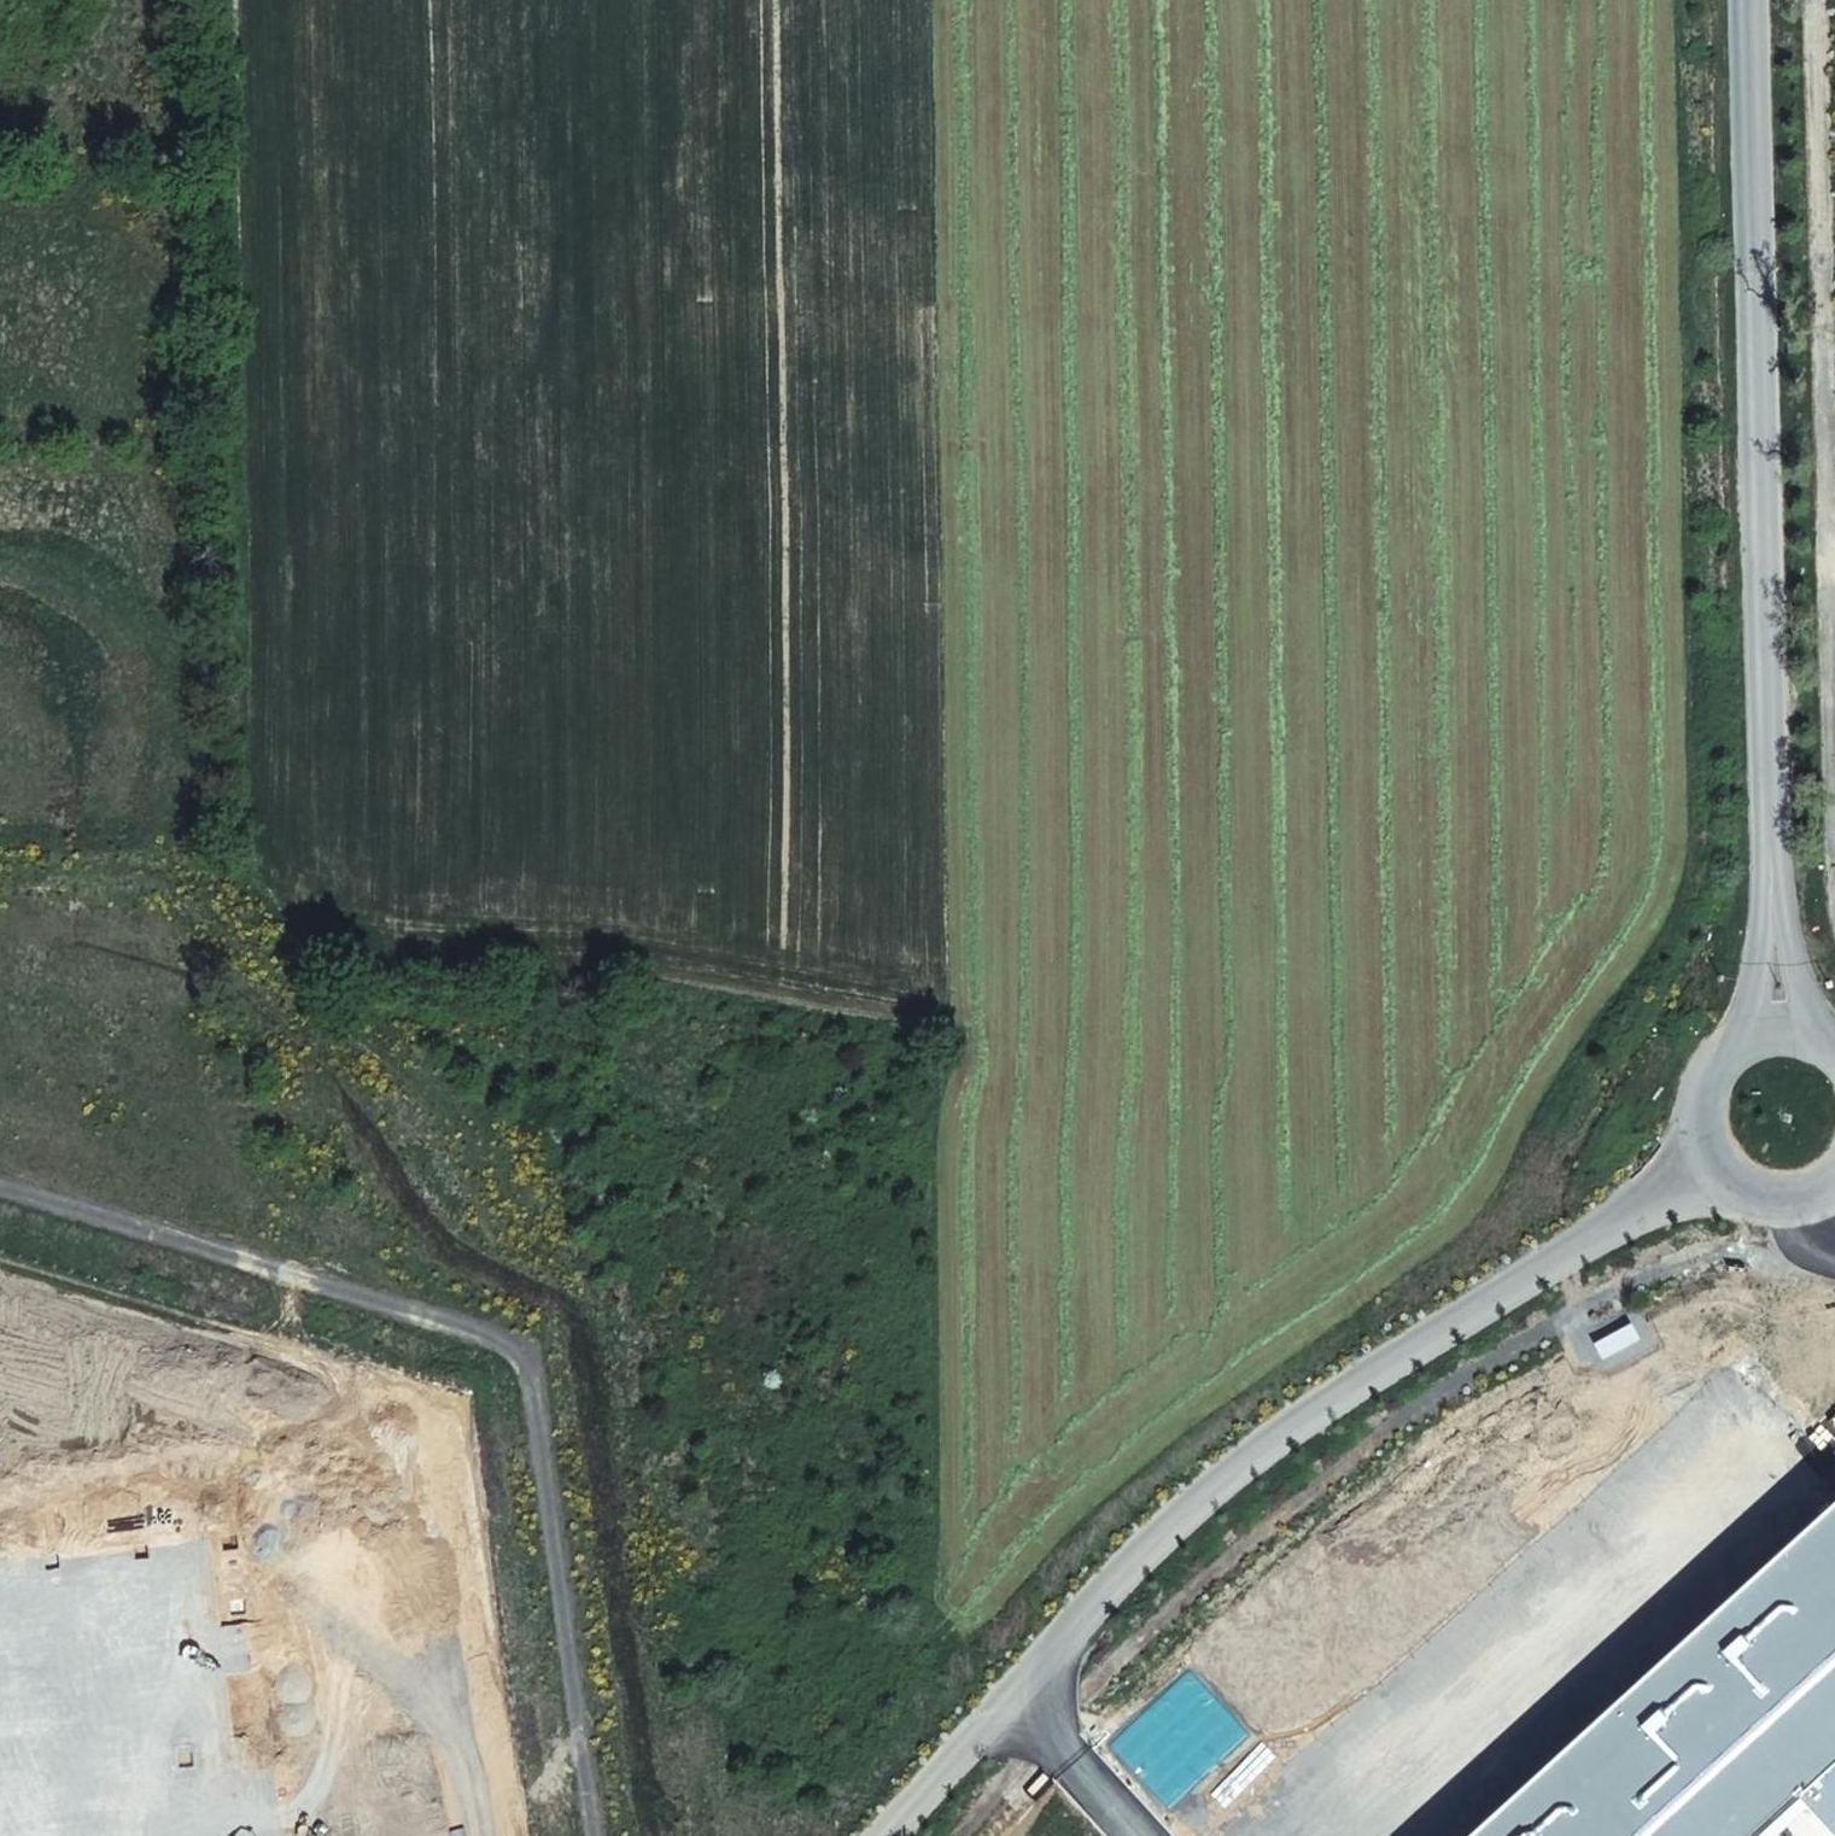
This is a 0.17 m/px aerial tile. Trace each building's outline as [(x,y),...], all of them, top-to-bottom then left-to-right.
[(1469,1835),(1834,1835),(1834,1506),(1469,1835)] [(274,1772),(237,1776),(226,1674),(258,1671),(253,1625),(242,1529),(0,1555),(0,1835),(281,1835),(274,1772)]
